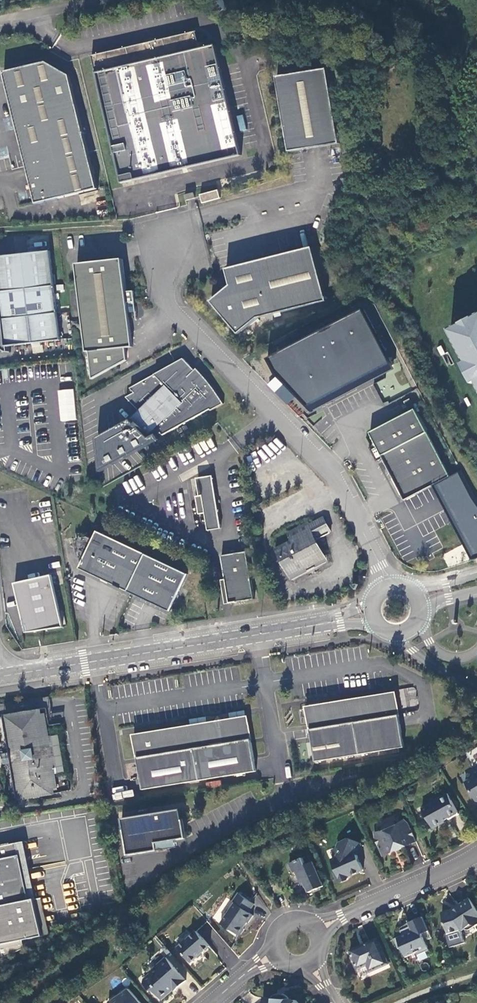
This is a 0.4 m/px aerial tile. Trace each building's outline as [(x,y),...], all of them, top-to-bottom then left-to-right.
[(241,156),(215,47),(199,50),(196,34),(91,59),(119,188),(241,156)] [(46,62),(4,72),(36,205),(98,189),(70,75),(46,62)] [(326,69),(277,77),(290,152),(339,144),(326,69)] [(220,199),(218,190),(200,196),(203,204),(220,199)] [(258,319),(326,301),(312,247),(227,270),(231,286),(226,290),(212,302),(239,335),(258,319)] [(0,257),(0,304),(1,315),(0,315),(0,348),(2,351),(6,354),(6,347),(60,340),(51,252),(0,257)] [(123,261),(78,266),(88,354),(90,354),(93,380),(128,362),(126,350),(134,349),(130,315),(136,314),(135,292),(127,293),(123,261)] [(364,312),(267,352),(278,377),(272,380),(287,416),(389,373),(364,312)] [(450,330),(453,335),(476,322),(476,316),(450,330)] [(453,335),(467,362),(472,372),(476,381),(476,322),(453,335)] [(184,360),(131,389),(135,394),(127,399),(140,413),(132,421),(149,438),(158,431),(164,437),(210,411),(212,412),(224,405),(216,392),(207,380),(197,370),(194,371),(184,360)] [(467,362),(464,364),(474,384),(476,383),(476,381),(472,372),(467,362)] [(60,421),(76,420),(73,388),(57,390),(60,421)] [(452,477),(411,399),(406,402),(411,412),(371,434),(407,501),(452,477)] [(138,451),(127,455),(130,466),(141,462),(138,451)] [(196,479),(199,496),(204,496),(206,513),(204,514),(206,531),(221,529),(214,476),(196,479)] [(206,513),(204,496),(199,496),(196,497),(199,514),(204,514),(206,513)] [(469,504),(403,531),(427,563),(476,546),(476,517),(469,504)] [(306,523),(287,533),(291,541),(276,549),(291,576),(322,559),(313,541),(331,532),(323,517),(313,523),(313,530),(310,531),(306,523)] [(187,575),(98,532),(94,540),(82,566),(80,570),(170,613),(187,575)] [(79,559),(82,566),(94,540),(89,538),(75,541),(79,559)] [(254,599),(247,552),(221,557),(229,603),(254,599)] [(62,624),(52,574),(15,582),(23,619),(30,618),(33,630),(62,624)] [(26,631),(33,630),(30,618),(23,619),(26,631)] [(414,687),(399,690),(401,704),(417,702),(414,687)] [(316,762),(404,747),(396,698),(377,701),(369,698),(364,703),(338,707),(332,703),(328,709),(308,713),(316,762)] [(49,738),(45,714),(39,715),(38,712),(16,716),(6,717),(12,754),(17,753),(18,758),(18,763),(14,764),(20,800),(53,796),(52,791),(57,790),(54,768),(57,768),(52,737),(49,738)] [(255,772),(248,723),(232,725),(225,721),(220,726),(213,722),(207,730),(176,734),(168,730),(163,736),(156,732),(151,738),(135,741),(143,790),(255,772)] [(18,758),(17,753),(12,754),(9,754),(10,765),(14,764),(18,763),(18,758)] [(475,774),(475,777),(465,782),(476,802),(476,773),(475,774)] [(436,801),(422,809),(433,828),(445,822),(444,821),(449,819),(449,820),(459,814),(448,794),(435,801),(436,801)] [(128,856),(158,851),(157,844),(176,841),(186,839),(181,810),(122,819),(128,856)] [(375,833),(383,856),(416,842),(409,824),(405,820),(398,826),(396,825),(394,824),(391,824),(388,825),(386,826),(385,828),(384,830),(384,832),(375,833)] [(356,855),(361,843),(348,839),(339,842),(337,848),(340,849),(336,858),(331,860),(336,871),(334,872),(338,881),(341,882),(348,879),(349,876),(364,870),(361,863),(357,862),(355,859),(358,858),(357,855),(356,855)] [(158,851),(177,848),(176,841),(157,844),(158,851)] [(18,845),(0,849),(0,961),(24,950),(23,941),(43,937),(35,901),(29,902),(18,845)] [(303,858),(289,864),(293,873),(297,872),(300,879),(303,878),(305,883),(309,893),(324,886),(313,862),(306,865),(303,858)] [(255,904),(239,894),(233,902),(235,903),(221,924),(229,930),(232,930),(239,935),(241,935),(245,930),(244,927),(248,922),(249,923),(254,916),(249,912),(255,904)] [(442,914),(448,933),(460,930),(461,931),(473,925),(476,926),(476,910),(470,898),(458,906),(460,908),(456,911),(454,911),(442,914)] [(432,938),(423,917),(409,923),(410,927),(401,931),(403,936),(394,939),(399,949),(402,948),(406,957),(416,952),(418,955),(429,950),(425,941),(432,938)] [(196,931),(178,948),(191,963),(209,946),(196,931)] [(389,964),(378,939),(350,951),(358,969),(367,965),(370,972),(389,964)] [(186,981),(166,958),(150,972),(150,975),(144,980),(143,983),(150,990),(153,990),(162,1000),(171,993),(169,990),(171,988),(174,991),(186,981)] [(129,989),(108,1002),(141,1002),(129,989)] [(272,999),(263,998),(263,1002),(299,1002),(296,1000),(289,1000),(289,998),(288,997),(287,996),(284,994),(283,994),(281,994),(279,994),(278,994),(276,995),(272,997),(272,999)]
